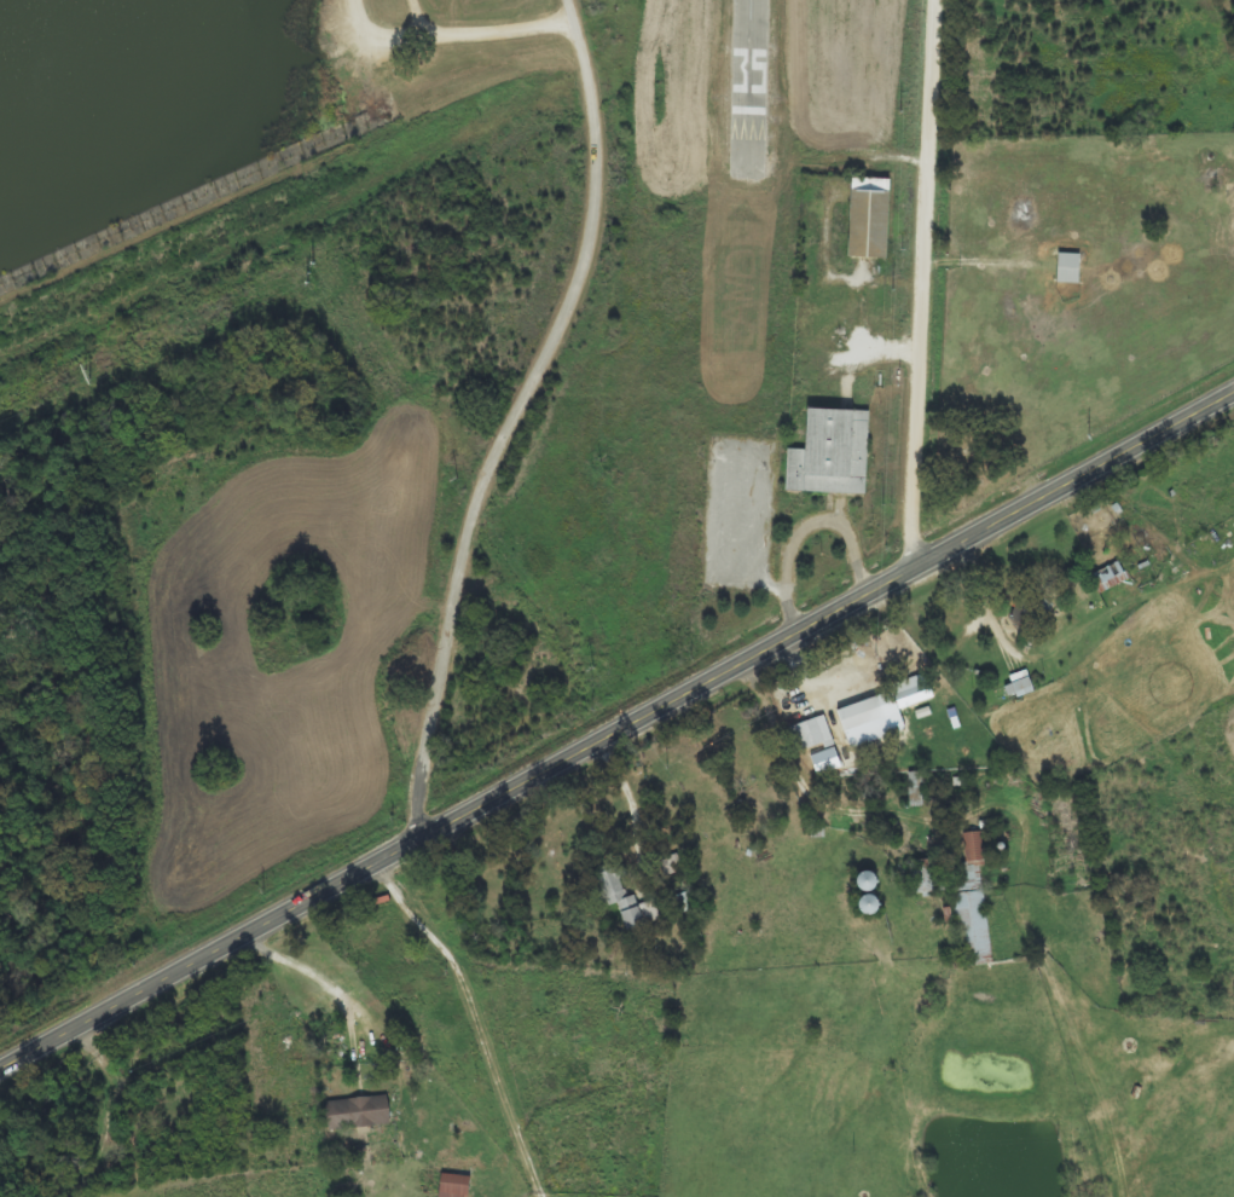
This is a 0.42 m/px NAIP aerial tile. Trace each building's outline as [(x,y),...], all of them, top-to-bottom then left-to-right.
[(846,256),(850,178),(888,179),(885,258),(846,256)] [(1080,255),(1058,254),(1056,284),(1079,285),(1080,255)] [(784,488),(786,449),(804,449),(805,407),(869,410),(864,493),(784,488)] [(1089,577),(1099,596),(1127,581),(1118,562),(1089,577)] [(1006,698),(1017,695),(1017,699),(1034,694),(1030,680),(1004,686),(1006,698)] [(891,737),(878,698),(837,711),(849,751),(891,737)] [(797,753),(822,745),(824,750),(834,747),(824,716),(788,728),(797,753)] [(816,777),(840,770),(834,749),(810,757),(816,777)] [(963,835),(966,864),(983,862),(980,833),(963,835)] [(910,862),(912,896),(982,891),(980,864),(953,866),(955,880),(939,881),(937,860),(910,862)] [(618,905),(625,932),(643,926),(635,897),(625,899),(619,880),(627,878),(624,867),(588,878),(591,891),(602,888),(608,908),(618,905)] [(991,959),(984,892),(955,895),(962,962),(991,959)] [(390,1126),(387,1097),(325,1104),(328,1133),(390,1126)] [(470,1179),(441,1175),(438,1196),(467,1196),(470,1179)]
